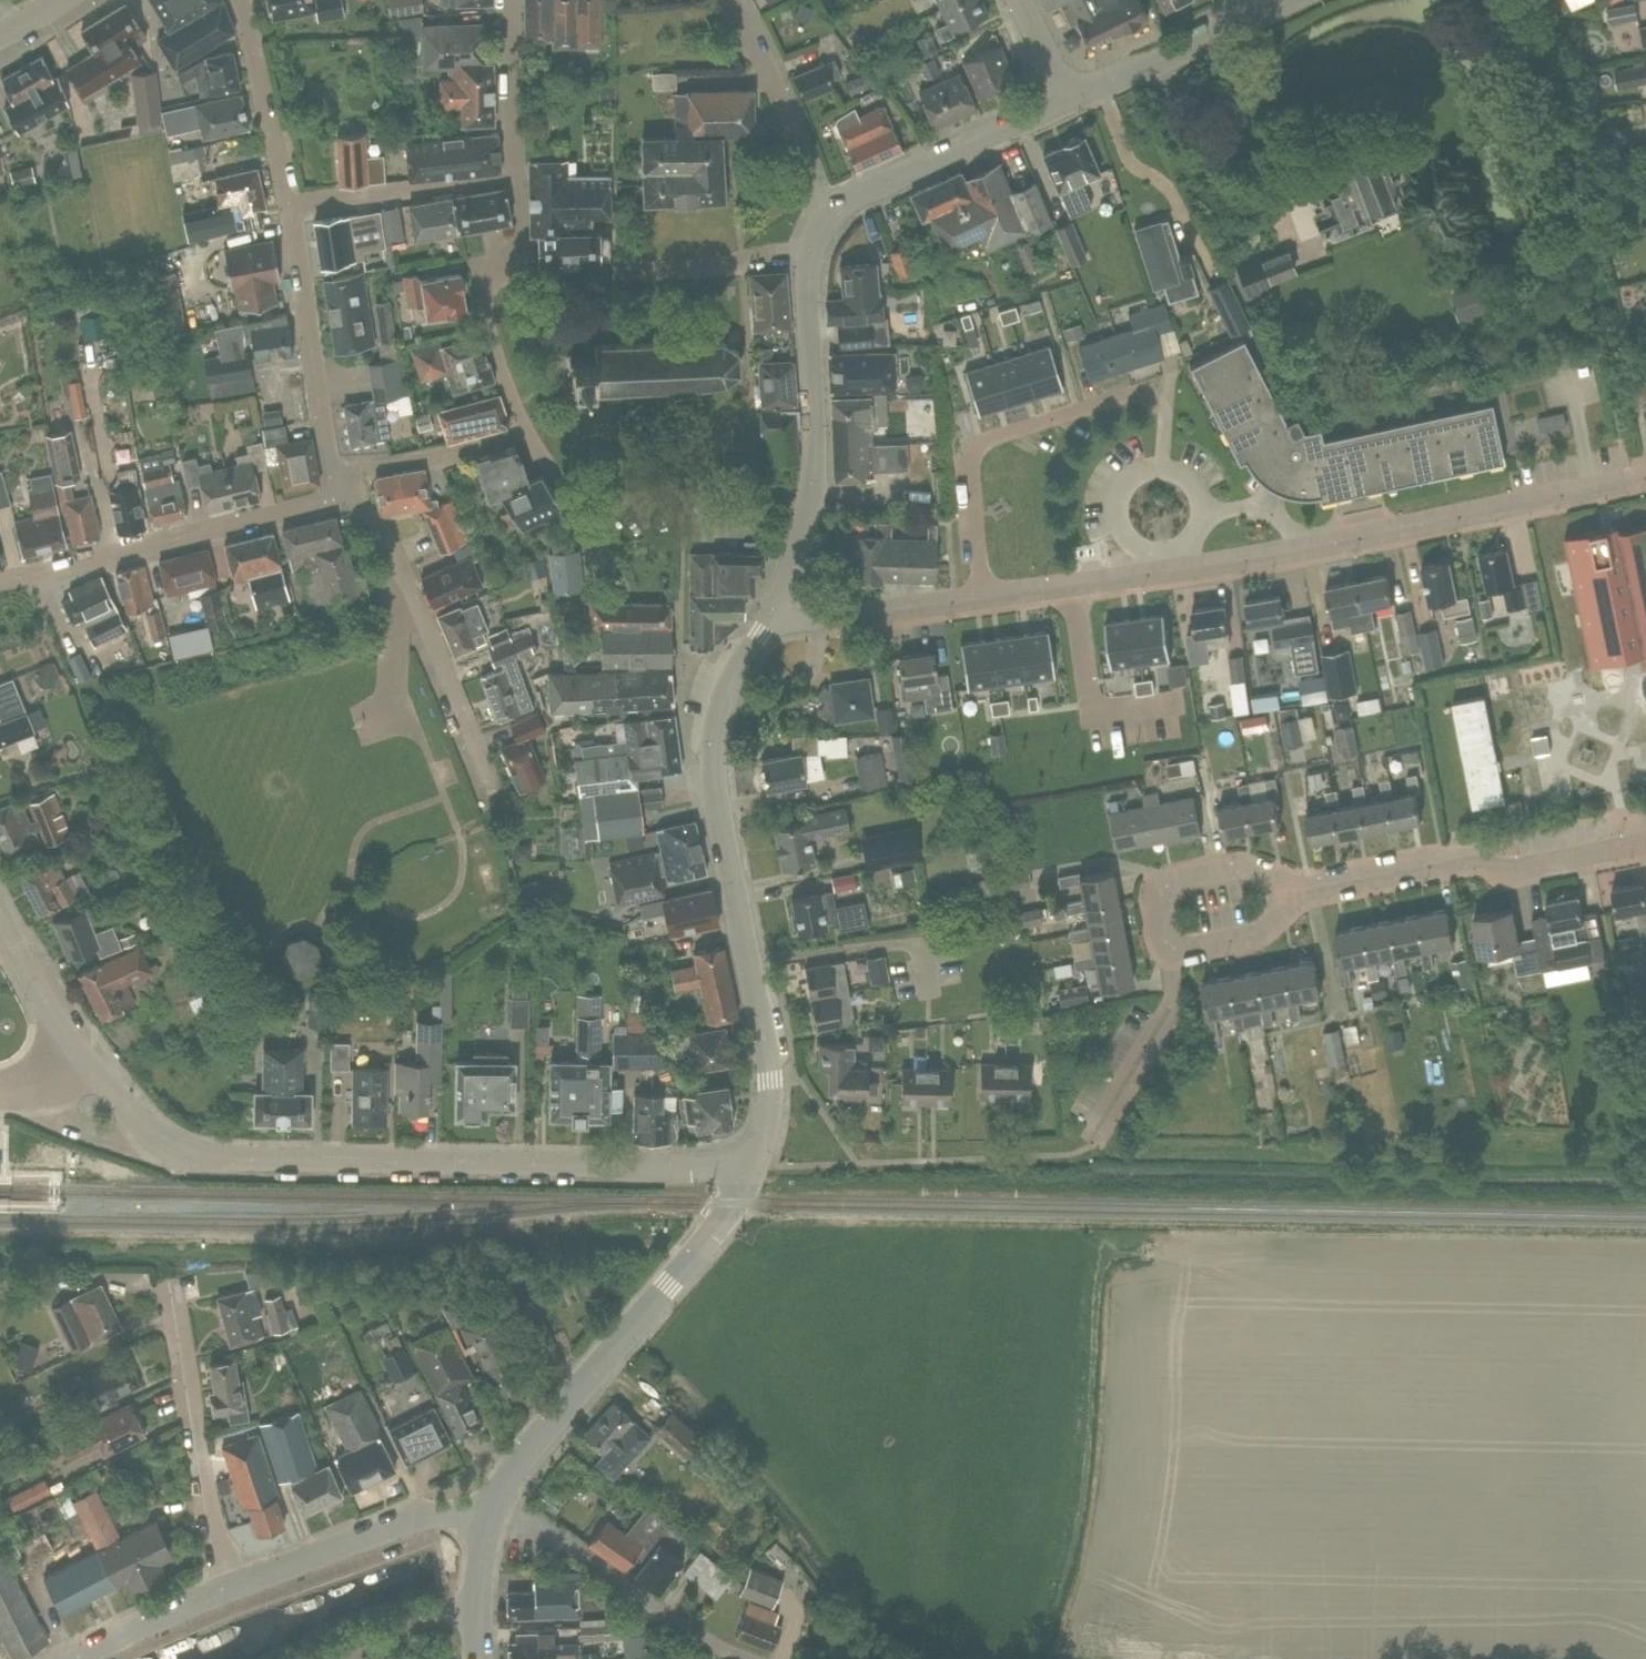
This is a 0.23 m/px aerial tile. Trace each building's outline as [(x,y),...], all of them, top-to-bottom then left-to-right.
[(169,30),(156,42),(173,70),(233,33),(223,0),(151,0),(169,30)] [(272,19),(316,10),(318,20),(345,15),(342,0),(268,0),(272,19)] [(390,15),(423,12),(422,0),(388,0),(390,15)] [(553,47),(600,46),(599,0),(524,0),(525,37),(553,36),(553,47)] [(941,7),(948,22),(937,28),(943,40),(954,35),(952,32),(988,15),(981,0),(957,0),(941,7)] [(1046,9),(1061,2),(1070,22),(1077,18),(1089,44),(1148,17),(1140,0),(1042,0),(1046,9)] [(1164,10),(1184,0),(1159,0),(1164,10)] [(1573,6),(1570,0),(1553,0),(1559,13),(1573,6)] [(65,67),(66,68),(83,96),(143,60),(133,44),(147,36),(126,2),(81,28),(94,50),(65,67)] [(1608,7),(1611,22),(1639,18),(1636,2),(1608,7)] [(483,62),(482,23),(420,25),(421,35),(405,36),(405,59),(422,58),(422,68),(440,68),(441,107),(462,107),(462,124),(494,123),(493,61),(483,62)] [(938,52),(930,33),(917,39),(925,58),(938,52)] [(963,82),(1007,62),(1000,46),(963,62),(967,70),(959,73),(963,82)] [(195,74),(200,95),(239,86),(232,51),(207,57),(177,72),(180,82),(195,74)] [(53,79),(40,56),(0,78),(14,103),(5,108),(18,132),(68,105),(58,76),(53,79)] [(941,72),(934,56),(919,62),(926,79),(941,72)] [(1617,88),(1645,82),(1645,69),(1644,59),(1634,62),(1634,66),(1614,70),(1617,88)] [(840,73),(836,62),(826,66),(824,63),(794,76),(803,99),(834,87),(830,78),(840,73)] [(1007,62),(963,82),(969,97),(977,93),(978,95),(1014,79),(1007,62)] [(162,130),(154,69),(131,73),(139,133),(162,130)] [(677,87),(676,70),(652,71),(653,88),(677,87)] [(868,86),(863,73),(845,80),(850,93),(868,86)] [(939,82),(955,118),(975,109),(969,97),(963,82),(959,73),(939,82)] [(935,126),(955,118),(939,82),(920,90),(935,126)] [(722,136),(754,135),(752,88),(686,91),(686,92),(674,92),(676,136),(642,137),(644,204),(725,201),(722,136)] [(200,126),(203,138),(248,128),(241,93),(162,111),(167,134),(200,126)] [(530,94),(530,113),(554,112),(553,93),(530,94)] [(886,114),(882,106),(878,108),(857,117),(853,108),(837,118),(834,125),(835,126),(835,128),(836,130),(855,172),(902,152),(886,114)] [(371,133),(370,121),(357,122),(357,133),(337,135),(340,185),(367,184),(364,134),(371,133)] [(233,135),(235,149),(263,144),(261,130),(233,135)] [(456,174),(456,176),(501,171),(497,132),(405,142),(409,179),(456,174)] [(1060,190),(1071,214),(1091,205),(1081,181),(1099,173),(1083,136),(1081,137),(1075,135),(1067,139),(1066,144),(1043,154),(1059,191),(1060,190)] [(1389,173),(1374,135),(1338,149),(1339,150),(1314,159),(1322,180),(1314,184),(1323,206),(1313,210),(1322,232),(1331,228),(1334,235),(1371,221),(1369,217),(1398,206),(1394,194),(1397,193),(1393,181),(1398,179),(1395,171),(1389,173)] [(169,162),(174,179),(202,173),(198,155),(169,162)] [(609,176),(567,176),(567,159),(530,160),(530,234),(539,234),(539,261),(599,261),(599,258),(610,258),(609,237),(599,237),(599,233),(570,234),(570,225),(590,225),(590,215),(610,215),(609,176)] [(1034,182),(1011,192),(999,163),(964,179),(961,172),(911,193),(922,220),(931,216),(945,249),(979,234),(986,249),(1051,221),(1034,182)] [(10,170),(14,186),(36,181),(32,165),(10,170)] [(257,168),(214,177),(219,200),(230,198),(233,215),(221,217),(218,206),(183,213),(189,240),(262,224),(258,208),(265,206),(257,168)] [(409,205),(415,239),(510,223),(505,189),(409,205)] [(403,238),(398,206),(381,209),(386,241),(403,238)] [(383,246),(378,212),(340,218),(340,217),(315,220),(322,265),(348,261),(347,260),(363,257),(362,249),(383,246)] [(1168,302),(1198,292),(1192,275),(1190,265),(1186,253),(1179,255),(1168,218),(1134,228),(1152,287),(1162,284),(1168,302)] [(1055,226),(1071,264),(1087,257),(1071,220),(1055,226)] [(1014,246),(1026,274),(1043,267),(1032,239),(1014,246)] [(276,302),(275,302),(271,279),(279,278),(279,279),(280,278),(272,240),(271,240),(272,241),(225,250),(225,249),(224,249),(231,288),(232,288),(232,287),(236,286),(241,309),(240,309),(240,310),(276,303),(276,302)] [(916,272),(908,245),(889,250),(897,278),(916,272)] [(1295,271),(1287,249),(1263,258),(1272,280),(1295,271)] [(1272,280),(1263,258),(1260,250),(1234,260),(1249,299),(1275,289),(1272,280)] [(880,291),(879,291),(876,260),(841,263),(844,297),(825,299),(827,322),(855,319),(855,321),(863,320),(863,325),(837,327),(838,346),(873,344),(872,324),(875,319),(883,318),(880,291)] [(151,274),(163,335),(186,331),(175,270),(151,274)] [(335,350),(375,343),(363,272),(324,279),(335,350)] [(789,328),(786,272),(750,274),(754,330),(789,328)] [(424,301),(427,317),(466,310),(463,294),(467,287),(465,278),(460,275),(460,273),(420,280),(413,273),(403,275),(408,304),(424,301)] [(1251,325),(1228,277),(1208,287),(1230,335),(1251,325)] [(1452,290),(1460,315),(1489,306),(1481,281),(1452,290)] [(74,296),(79,320),(77,320),(81,341),(99,342),(115,335),(111,314),(110,314),(105,290),(74,296)] [(396,339),(390,299),(374,301),(381,342),(396,339)] [(1115,334),(1126,368),(1163,356),(1156,334),(1173,328),(1164,302),(1127,313),(1132,328),(1115,334)] [(1015,305),(1007,308),(1011,320),(1019,318),(1015,305)] [(1011,320),(1007,308),(998,310),(1002,323),(1011,320)] [(961,314),(965,327),(974,324),(970,311),(961,314)] [(220,356),(213,358),(205,359),(211,394),(219,393),(219,395),(254,389),(249,360),(247,351),(243,352),(246,341),(252,340),(254,359),(293,352),(286,313),(215,328),(220,356)] [(1062,328),(1066,341),(1085,335),(1081,322),(1062,328)] [(1079,345),(1078,345),(1089,379),(1126,368),(1115,334),(1102,338),(1100,339),(1079,345)] [(441,345),(439,339),(411,346),(419,378),(448,370),(454,390),(493,379),(480,335),(441,345)] [(1285,419),(1274,397),(1243,336),(1189,364),(1239,461),(1244,458),(1252,470),(1263,480),(1275,488),(1289,493),(1304,495),(1318,493),(1320,499),(1504,459),(1492,400),(1323,437),(1320,425),(1305,429),(1303,427),(1296,414),(1285,419)] [(729,346),(722,341),(594,347),(595,355),(591,358),(577,358),(569,353),(566,356),(572,361),(572,369),(572,378),(567,382),(571,384),(575,380),(590,380),(596,383),(596,390),(703,386),(725,381),(738,372),(738,352),(729,346)] [(1048,345),(1022,353),(1035,396),(1062,388),(1063,388),(1049,344),(1048,344),(1048,345)] [(771,357),(771,346),(755,347),(755,358),(771,357)] [(865,388),(886,387),(895,387),(893,352),(829,355),(831,392),(865,390),(865,388)] [(1022,353),(993,362),(1007,405),(1035,396),(1022,353)] [(369,364),(372,381),(406,375),(403,358),(369,364)] [(762,405),(795,403),(793,360),(759,362),(762,405)] [(966,370),(965,370),(979,414),(980,414),(980,413),(1007,405),(993,362),(967,371),(966,370)] [(406,375),(372,381),(375,399),(343,404),(350,444),(389,438),(382,397),(409,393),(406,375)] [(87,413),(80,377),(69,379),(76,415),(87,413)] [(153,382),(156,397),(170,394),(168,380),(153,382)] [(499,395),(438,410),(448,440),(507,425),(508,422),(499,395)] [(872,471),(886,470),(908,469),(907,442),(871,444),(870,425),(883,425),(882,395),(831,398),(835,479),(872,477),(872,471)] [(767,460),(767,480),(790,480),(793,475),(793,460),(797,460),(796,433),(799,433),(798,409),(761,410),(762,434),(768,434),(769,459),(767,460)] [(1567,424),(1564,412),(1552,415),(1555,426),(1567,424)] [(247,441),(257,438),(254,424),(244,427),(247,441)] [(265,446),(276,444),(284,488),(319,482),(311,438),(287,442),(284,425),(262,429),(265,446)] [(71,428),(72,428),(53,431),(47,433),(67,525),(69,525),(73,542),(99,537),(90,493),(73,497),(69,480),(81,477),(71,428)] [(224,465),(234,504),(260,498),(253,469),(266,466),(260,441),(246,444),(248,452),(236,455),(238,462),(224,465)] [(527,480),(516,446),(478,458),(489,495),(499,492),(520,524),(564,508),(542,475),(527,480)] [(161,450),(164,462),(176,460),(173,448),(161,450)] [(162,464),(160,452),(137,457),(152,524),(187,516),(178,478),(174,479),(170,462),(162,464)] [(208,510),(234,504),(224,465),(212,468),(210,461),(197,464),(196,456),(181,460),(187,485),(201,482),(208,510)] [(430,500),(425,468),(377,476),(374,480),(380,511),(384,513),(422,506),(439,551),(467,540),(452,502),(450,502),(448,497),(430,500)] [(11,503),(1,469),(0,470),(0,506),(11,503)] [(16,521),(24,554),(64,544),(48,473),(29,478),(31,487),(29,488),(35,516),(16,521)] [(148,530),(138,485),(110,491),(119,536),(148,530)] [(341,540),(335,516),(283,530),(293,570),(301,567),(311,606),(367,592),(363,574),(354,577),(344,540),(341,540)] [(882,582),(882,579),(884,523),(874,523),(874,536),(854,535),(853,581),(882,582)] [(882,579),(908,580),(909,538),(891,537),(892,523),(884,523),(882,579)] [(909,538),(908,580),(935,581),(937,524),(927,524),(927,539),(909,538)] [(1564,536),(1590,661),(1644,649),(1645,660),(1645,524),(1619,530),(1618,525),(1564,536)] [(249,578),(256,608),(289,600),(272,533),(225,544),(235,582),(249,578)] [(473,554),(468,543),(453,550),(458,561),(420,577),(433,606),(482,585),(470,556),(473,554)] [(549,551),(553,592),(584,589),(580,548),(549,551)] [(1537,579),(1514,584),(1507,548),(1480,554),(1487,590),(1503,587),(1508,609),(1528,605),(1529,610),(1543,607),(1537,579)] [(215,583),(207,549),(160,561),(168,595),(189,589),(190,596),(200,593),(209,629),(227,625),(221,603),(225,602),(222,588),(216,589),(214,583),(215,583)] [(763,573),(763,553),(690,552),(690,594),(689,643),(712,644),(712,638),(718,638),(736,622),(736,615),(743,615),(743,592),(753,592),(753,573),(763,573)] [(528,578),(547,573),(543,554),(523,560),(528,578)] [(1457,598),(1449,561),(1422,567),(1430,605),(1443,602),(1446,615),(1470,609),(1467,596),(1457,598)] [(152,598),(144,565),(117,572),(127,612),(148,606),(149,611),(145,612),(151,637),(166,633),(157,596),(152,598)] [(1387,573),(1356,580),(1367,629),(1376,627),(1372,605),(1393,601),(1387,573)] [(126,628),(101,575),(69,591),(71,597),(63,601),(72,621),(80,617),(93,644),(126,628)] [(1356,580),(1325,586),(1331,615),(1333,627),(1351,624),(1352,632),(1356,631),(1367,629),(1362,608),(1356,580)] [(669,627),(670,602),(622,602),(622,589),(589,589),(589,626),(669,627)] [(1273,621),(1279,655),(1292,652),(1296,673),(1320,669),(1310,613),(1284,617),(1280,595),(1247,601),(1251,625),(1273,621)] [(1480,599),(1483,617),(1494,615),(1490,597),(1480,599)] [(438,616),(454,655),(476,646),(483,643),(479,633),(488,630),(477,602),(460,609),(460,607),(438,616)] [(1192,609),(1195,632),(1186,633),(1191,663),(1210,660),(1208,647),(1230,643),(1228,629),(1229,629),(1226,604),(1192,609)] [(1396,611),(1405,652),(1420,649),(1412,608),(1396,611)] [(1164,613),(1135,617),(1142,661),(1170,657),(1170,658),(1171,658),(1165,612),(1164,612),(1164,613)] [(1457,618),(1461,641),(1478,638),(1474,615),(1457,618)] [(1107,620),(1106,621),(1112,667),(1114,667),(1114,666),(1142,661),(1135,617),(1107,621),(1107,620)] [(1437,626),(1419,630),(1426,666),(1445,662),(1437,626)] [(669,663),(669,628),(602,627),(602,639),(600,639),(600,628),(573,628),(559,630),(562,660),(577,658),(575,647),(601,647),(601,663),(669,663)] [(493,646),(512,638),(508,629),(489,635),(493,646)] [(1047,630),(1019,634),(1026,678),(1053,674),(1053,675),(1055,675),(1048,629),(1047,629),(1047,630)] [(530,632),(512,638),(493,646),(493,648),(488,649),(494,665),(502,662),(504,668),(480,677),(495,719),(532,706),(514,657),(536,649),(530,632)] [(1019,634),(990,639),(996,683),(1026,678),(1019,634)] [(962,642),(960,642),(967,688),(969,688),(969,687),(996,683),(990,639),(962,643),(962,642)] [(1322,653),(1331,696),(1358,690),(1349,647),(1322,653)] [(68,658),(79,682),(92,676),(82,652),(68,658)] [(948,673),(936,675),(933,652),(899,657),(902,680),(921,678),(926,711),(952,707),(948,673)] [(1230,656),(1233,681),(1246,680),(1243,654),(1230,656)] [(1383,659),(1386,685),(1406,683),(1403,657),(1383,659)] [(40,670),(52,674),(57,671),(52,658),(38,663),(40,670)] [(1496,678),(1500,697),(1570,682),(1566,663),(1496,678)] [(669,667),(548,673),(550,710),(636,706),(637,719),(624,721),(626,741),(582,746),(583,757),(575,758),(585,838),(643,831),(635,773),(681,768),(675,714),(671,704),(669,667)] [(1304,703),(1329,699),(1325,674),(1299,679),(1304,703)] [(34,730),(12,677),(0,682),(0,744),(16,737),(34,730)] [(834,720),(834,721),(872,716),(867,678),(831,683),(832,690),(831,690),(823,685),(816,695),(826,703),(819,713),(830,721),(834,720)] [(1153,678),(1144,679),(1146,692),(1155,691),(1153,678)] [(1146,692),(1144,679),(1136,680),(1137,694),(1146,692)] [(1254,710),(1281,707),(1278,689),(1252,693),(1254,710)] [(1038,707),(1036,694),(1027,695),(1029,709),(1038,707)] [(1453,701),(1474,807),(1506,800),(1485,695),(1453,701)] [(1008,698),(999,699),(1001,713),(1010,711),(1008,698)] [(1001,713),(999,699),(990,701),(992,714),(1001,713)] [(1210,703),(1213,718),(1226,715),(1224,701),(1210,703)] [(892,703),(876,705),(878,722),(894,720),(892,703)] [(1279,709),(1285,746),(1304,742),(1298,706),(1279,709)] [(1267,710),(1255,712),(1258,726),(1269,724),(1267,710)] [(502,748),(518,788),(545,777),(528,737),(545,730),(538,713),(510,725),(517,741),(502,748)] [(1338,726),(1343,755),(1359,752),(1354,723),(1338,726)] [(1003,732),(990,734),(992,752),(1006,750),(1003,732)] [(817,738),(816,735),(792,736),(793,753),(761,760),(766,788),(806,780),(801,753),(827,752),(827,738),(817,738)] [(895,751),(901,782),(917,779),(910,748),(895,751)] [(1402,752),(1404,761),(1420,758),(1418,749),(1402,752)] [(855,756),(861,788),(887,783),(881,751),(855,756)] [(1375,759),(1376,765),(1382,767),(1387,763),(1385,757),(1379,755),(1375,759)] [(1196,770),(1194,758),(1182,761),(1184,773),(1196,770)] [(1322,769),(1309,771),(1311,784),(1324,782),(1322,769)] [(1410,793),(1394,796),(1389,797),(1394,824),(1422,819),(1417,793),(1421,792),(1417,773),(1407,775),(1410,793)] [(1269,797),(1252,800),(1246,802),(1251,828),(1279,823),(1274,797),(1279,796),(1276,777),(1266,779),(1269,797)] [(1361,802),(1367,829),(1394,824),(1389,797),(1394,796),(1391,778),(1380,781),(1383,798),(1367,801),(1361,802)] [(1246,802),(1252,800),(1249,783),(1239,785),(1242,802),(1218,807),(1223,834),(1251,828),(1246,802)] [(1364,783),(1352,785),(1356,803),(1340,806),(1334,808),(1339,835),(1367,829),(1361,802),(1367,801),(1364,783)] [(1311,840),(1339,835),(1334,808),(1340,806),(1337,789),(1326,791),(1329,809),(1306,813),(1311,840)] [(1160,791),(1143,795),(1152,842),(1200,832),(1193,796),(1162,802),(1160,791)] [(53,793),(29,803),(36,818),(29,821),(18,800),(0,809),(0,839),(7,853),(38,838),(35,831),(40,828),(47,846),(70,835),(53,793)] [(849,829),(844,805),(804,813),(805,821),(773,827),(782,869),(814,862),(809,836),(849,829)] [(1145,806),(1111,812),(1118,848),(1152,842),(1145,806)] [(664,867),(666,880),(706,871),(695,820),(656,829),(661,851),(610,862),(619,903),(665,893),(659,868),(664,867)] [(921,858),(914,824),(861,834),(867,868),(921,858)] [(515,841),(515,857),(531,858),(531,842),(515,841)] [(65,879),(57,861),(43,868),(42,868),(21,878),(38,913),(87,890),(79,873),(65,879)] [(908,868),(900,870),(903,884),(911,882),(908,868)] [(1002,875),(1005,890),(1031,885),(1029,870),(1002,875)] [(831,876),(833,889),(856,885),(853,871),(831,876)] [(1084,905),(1117,899),(1112,871),(1078,877),(1077,872),(1057,876),(1059,886),(1079,882),(1083,900),(1084,905)] [(965,881),(969,907),(1000,903),(996,876),(979,878),(980,879),(965,881)] [(539,877),(520,883),(526,901),(545,895),(539,877)] [(1643,881),(1613,887),(1618,913),(1637,910),(1642,938),(1645,938),(1645,895),(1643,881)] [(717,923),(710,889),(639,905),(642,916),(666,911),(671,933),(717,923)] [(834,905),(831,890),(791,897),(795,915),(792,916),(794,927),(798,927),(799,933),(828,927),(828,926),(838,924),(839,929),(868,924),(864,900),(834,905)] [(1584,914),(1580,895),(1546,902),(1548,914),(1532,918),(1535,936),(1542,969),(1542,970),(1606,957),(1596,912),(1584,914)] [(1089,933),(1122,926),(1117,899),(1084,905),(1083,900),(1062,903),(1064,914),(1085,910),(1088,927),(1089,933)] [(1023,925),(1042,921),(1039,907),(1020,911),(1023,925)] [(1424,967),(1430,966),(1434,965),(1430,946),(1454,941),(1447,908),(1419,914),(1426,947),(1420,948),(1424,967)] [(1535,936),(1518,939),(1512,908),(1474,915),(1477,930),(1475,931),(1479,954),(1513,947),(1518,973),(1542,969),(1535,936)] [(113,925),(94,933),(84,909),(54,922),(69,957),(96,946),(99,956),(122,947),(113,925)] [(1396,974),(1402,972),(1407,971),(1403,952),(1420,948),(1426,947),(1419,914),(1391,920),(1398,953),(1392,954),(1396,974)] [(1369,978),(1374,977),(1379,976),(1375,957),(1392,954),(1398,953),(1391,920),(1363,925),(1370,959),(1365,960),(1369,978)] [(1348,963),(1365,960),(1370,959),(1363,925),(1335,931),(1342,964),(1337,965),(1342,985),(1352,983),(1348,963)] [(1094,960),(1127,954),(1122,926),(1089,933),(1088,927),(1068,931),(1070,941),(1090,937),(1093,955),(1094,960)] [(120,935),(124,944),(138,939),(134,930),(120,935)] [(183,944),(174,948),(181,965),(191,961),(183,944)] [(80,976),(101,1017),(134,1001),(125,984),(151,971),(139,946),(80,976)] [(737,1014),(723,946),(695,952),(697,963),(670,968),(674,991),(701,985),(708,1020),(737,1014)] [(867,957),(872,983),(885,981),(890,980),(885,954),(869,957),(867,957)] [(1132,982),(1127,954),(1094,960),(1093,955),(1073,958),(1075,968),(1095,965),(1099,988),(1132,982)] [(1460,986),(1462,1000),(1475,997),(1467,957),(1452,960),(1457,987),(1460,986)] [(1293,999),(1287,1000),(1291,1019),(1301,1017),(1297,998),(1321,993),(1314,960),(1286,965),(1293,999)] [(810,998),(848,991),(843,961),(804,967),(810,998)] [(1265,1004),(1260,1005),(1264,1025),(1273,1023),(1270,1003),(1287,1000),(1293,999),(1286,965),(1258,971),(1265,1004)] [(1242,1009),(1260,1005),(1265,1004),(1258,971),(1231,977),(1237,1009),(1232,1011),(1236,1030),(1246,1028),(1242,1009)] [(1633,991),(1645,988),(1645,973),(1630,976),(1633,991)] [(1616,986),(1614,976),(1604,977),(1606,988),(1616,986)] [(1237,1009),(1231,977),(1203,982),(1209,1015),(1204,1016),(1208,1036),(1218,1034),(1214,1014),(1232,1011),(1237,1009)] [(1384,980),(1372,983),(1376,998),(1388,995),(1384,980)] [(398,981),(398,994),(413,994),(414,981),(398,981)] [(513,985),(513,997),(527,997),(527,985),(513,985)] [(1059,990),(1061,1005),(1087,1001),(1085,986),(1059,990)] [(854,1022),(848,991),(810,998),(815,1029),(854,1022)] [(576,1052),(600,1052),(601,993),(577,993),(576,1052)] [(328,996),(309,996),(308,1024),(328,1024),(328,996)] [(512,997),(512,1025),(529,1025),(529,997),(527,997),(513,997),(512,997)] [(662,1031),(645,1032),(644,1010),(628,1010),(628,1032),(613,1032),(613,1067),(662,1066),(662,1031)] [(441,1020),(417,1020),(417,1061),(396,1060),(395,1092),(400,1092),(399,1109),(428,1109),(428,1080),(440,1080),(441,1020)] [(729,1061),(723,1027),(690,1033),(690,1035),(672,1038),(675,1054),(693,1051),(696,1066),(729,1061)] [(1324,1030),(1331,1065),(1347,1062),(1340,1027),(1324,1030)] [(1389,1033),(1392,1048),(1404,1045),(1401,1030),(1389,1033)] [(869,1033),(869,1046),(883,1046),(883,1033),(869,1033)] [(330,1068),(349,1068),(350,1041),(330,1041),(330,1068)] [(853,1068),(853,1065),(854,1043),(820,1042),(819,1067),(829,1067),(852,1068),(853,1068)] [(1216,1055),(1214,1044),(1204,1045),(1206,1057),(1216,1055)] [(302,1047),(263,1047),(262,1089),(255,1089),(254,1121),(311,1121),(311,1090),(301,1090),(302,1047)] [(506,1054),(475,1053),(475,1060),(456,1059),(456,1115),(486,1115),(486,1106),(514,1106),(514,1060),(506,1060),(506,1054)] [(584,1092),(584,1060),(550,1059),(549,1116),(575,1116),(575,1092),(584,1092)] [(609,1060),(584,1060),(584,1092),(575,1092),(575,1116),(608,1117),(608,1107),(621,1107),(621,1086),(608,1085),(609,1060)] [(980,1096),(1005,1097),(1005,1063),(981,1062),(980,1096)] [(1005,1063),(1005,1097),(1029,1097),(1030,1063),(1005,1063)] [(852,1068),(852,1097),(860,1097),(861,1092),(877,1092),(878,1080),(867,1080),(868,1066),(853,1065),(853,1068),(852,1068)] [(852,1097),(852,1068),(829,1067),(828,1092),(843,1092),(843,1097),(852,1097)] [(926,1102),(927,1067),(902,1067),(902,1102),(926,1102)] [(952,1068),(927,1067),(926,1102),(951,1102),(952,1068)] [(353,1121),(386,1121),(386,1068),(353,1068),(353,1121)] [(674,1072),(677,1087),(698,1083),(695,1068),(674,1072)] [(732,1122),(727,1085),(698,1089),(698,1094),(684,1096),(684,1098),(680,1099),(683,1122),(695,1120),(697,1129),(712,1126),(712,1127),(731,1124),(731,1122),(732,1122)] [(671,1110),(671,1111),(662,1111),(662,1094),(634,1093),(633,1139),(670,1140),(676,1134),(677,1111),(671,1110)] [(53,1307),(73,1349),(120,1326),(100,1284),(53,1307)] [(218,1294),(231,1343),(265,1334),(258,1308),(262,1307),(256,1284),(218,1294)] [(285,1308),(281,1293),(264,1297),(274,1332),(290,1327),(291,1333),(300,1331),(293,1306),(285,1308)] [(511,1345),(495,1312),(461,1329),(468,1345),(482,1374),(489,1370),(501,1394),(523,1383),(519,1376),(525,1373),(517,1357),(521,1356),(515,1343),(511,1345)] [(411,1342),(458,1436),(482,1424),(461,1380),(471,1375),(446,1325),(411,1342)] [(22,1340),(14,1364),(31,1370),(39,1346),(22,1340)] [(382,1355),(393,1379),(416,1369),(404,1344),(382,1355)] [(242,1380),(238,1381),(235,1359),(210,1363),(215,1389),(211,1390),(214,1411),(228,1409),(230,1421),(249,1418),(242,1380)] [(86,1385),(98,1410),(117,1401),(114,1395),(139,1383),(128,1360),(103,1372),(99,1366),(82,1375),(80,1372),(55,1385),(61,1397),(86,1385)] [(360,1389),(355,1392),(347,1375),(327,1386),(328,1405),(326,1406),(349,1450),(335,1457),(351,1489),(395,1468),(378,1435),(378,1425),(360,1389)] [(596,1461),(598,1463),(613,1477),(651,1435),(614,1402),(584,1435),(604,1452),(596,1461)] [(129,1403),(88,1424),(90,1427),(62,1441),(70,1458),(98,1444),(105,1454),(145,1434),(129,1403)] [(390,1429),(407,1462),(450,1440),(433,1407),(390,1429)] [(655,1428),(687,1455),(704,1436),(671,1409),(655,1428)] [(304,1512),(316,1507),(342,1495),(328,1463),(317,1468),(299,1411),(260,1424),(279,1482),(288,1478),(304,1512)] [(222,1445),(243,1507),(243,1508),(249,1506),(258,1532),(284,1523),(275,1497),(278,1496),(258,1433),(222,1445)] [(8,1496),(15,1509),(51,1491),(45,1477),(8,1496)] [(90,1533),(90,1534),(98,1548),(116,1584),(125,1579),(130,1587),(163,1570),(159,1561),(173,1554),(155,1519),(120,1537),(95,1489),(73,1500),(90,1533)] [(681,1534),(647,1507),(626,1533),(607,1519),(588,1542),(624,1569),(637,1551),(647,1558),(636,1572),(659,1589),(683,1560),(669,1549),(681,1534)] [(13,1570),(0,1545),(0,1630),(14,1658),(47,1639),(13,1570)] [(98,1548),(45,1576),(63,1611),(116,1584),(98,1548)] [(682,1571),(716,1597),(733,1575),(700,1549),(682,1571)] [(740,1592),(773,1605),(784,1578),(750,1564),(740,1592)] [(581,1616),(580,1573),(534,1573),(534,1590),(508,1590),(508,1611),(515,1611),(515,1616),(581,1616)] [(736,1635),(773,1648),(781,1625),(775,1623),(778,1613),(748,1602),(736,1635)] [(623,1636),(622,1621),(578,1624),(579,1639),(623,1636)] [(554,1633),(516,1634),(516,1641),(509,1641),(509,1658),(578,1658),(578,1643),(554,1643),(554,1633)]
